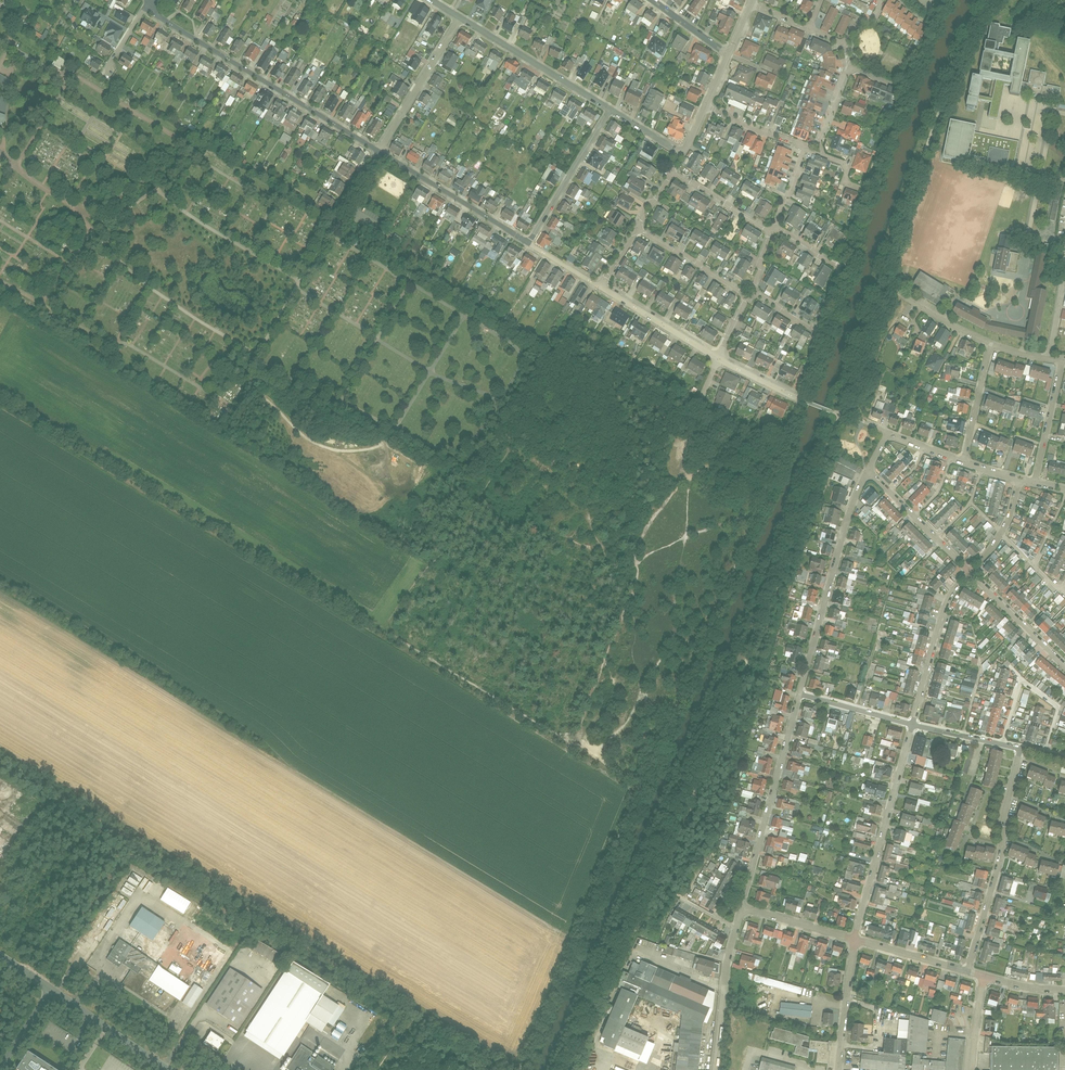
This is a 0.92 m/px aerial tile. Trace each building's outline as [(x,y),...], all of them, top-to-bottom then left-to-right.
[(111,0),(108,0),(104,6),(110,10),(115,2),(111,0)] [(195,0),(186,0),(182,6),(190,12),(197,1),(195,0)] [(490,4),(485,0),(479,0),(476,4),(485,10),(490,4)] [(643,6),(634,0),(613,0),(612,2),(619,7),(624,1),(630,5),(626,11),(635,18),(643,6)] [(686,10),(694,16),(704,2),(705,0),(693,0),(686,10)] [(725,6),(727,7),(730,0),(717,0),(719,1),(717,6),(723,9),(725,6)] [(809,15),(813,4),(808,2),(809,0),(802,0),(803,0),(799,11),(809,15)] [(870,7),(855,0),(853,0),(851,5),(867,13),(868,10),(873,12),(875,6),(871,4),(870,7)] [(882,12),(889,16),(888,18),(895,21),(894,23),(901,27),(900,29),(907,32),(906,34),(913,38),(912,39),(920,43),(924,34),(921,32),(924,26),(921,24),(918,28),(915,26),(918,21),(914,19),(912,23),(908,21),(911,15),(909,14),(907,18),(903,16),(906,10),(902,9),(900,12),(897,10),(900,5),(896,3),(895,7),(891,5),(893,0),(889,0),(882,12)] [(216,10),(203,2),(196,15),(203,20),(207,13),(213,16),(216,10)] [(420,4),(414,12),(424,19),(430,10),(420,4)] [(504,13),(495,7),(490,15),(500,21),(504,13)] [(719,12),(715,21),(730,28),(738,11),(729,7),(725,15),(719,12)] [(820,31),(828,34),(840,8),(837,7),(836,10),(831,8),(820,31)] [(656,17),(645,8),(638,17),(649,25),(656,17)] [(390,13),(383,9),(376,21),(382,25),(390,13)] [(88,24),(94,14),(87,10),(81,20),(88,24)] [(126,23),(130,16),(119,11),(119,12),(115,10),(113,14),(116,16),(115,17),(126,23)] [(844,10),(834,32),(843,36),(851,19),(848,18),(850,13),(844,10)] [(592,11),(589,17),(595,20),(598,14),(592,11)] [(228,24),(229,23),(234,25),(236,19),(233,18),(234,13),(229,12),(226,23),(228,24)] [(432,33),(441,18),(433,13),(424,27),(432,33)] [(516,17),(510,13),(502,26),(511,31),(516,23),(513,22),(516,17)] [(100,18),(94,14),(88,24),(94,28),(100,18)] [(267,20),(265,23),(269,24),(273,17),(267,14),(264,18),(267,20)] [(769,29),(773,21),(758,14),(752,27),(756,29),(754,33),(761,36),(765,27),(769,29)] [(155,25),(144,19),(140,26),(151,33),(155,25)] [(448,23),(442,19),(435,30),(440,34),(448,23)] [(662,36),(669,26),(661,20),(653,30),(657,33),(655,36),(647,32),(643,40),(656,46),(661,37),(662,36)] [(217,27),(209,22),(203,31),(212,36),(217,27)] [(115,42),(122,30),(111,24),(106,32),(109,33),(107,37),(115,42)] [(1055,87),(1047,85),(1047,88),(1043,87),(1045,74),(1031,71),(1028,84),(1021,82),(1029,43),(1017,40),(1014,56),(998,53),(999,45),(1003,45),(1004,39),(1009,40),(1011,31),(1000,29),(1001,26),(990,24),(985,48),(980,78),(972,76),(966,107),(976,109),(978,101),(987,103),(981,134),(974,133),(975,126),(950,122),(943,158),(968,163),(969,156),(987,159),(986,165),(1006,169),(1007,163),(1014,165),(1018,143),(1018,142),(984,135),(987,119),(997,121),(1004,86),(1010,87),(1009,94),(1018,96),(1020,85),(1028,87),(1027,92),(1036,93),(1035,96),(1052,99),(1055,87)] [(527,39),(532,31),(523,25),(517,33),(527,39)] [(791,29),(790,31),(779,27),(776,33),(773,31),(770,38),(786,44),(787,41),(804,47),(806,41),(802,39),(804,34),(791,29)] [(169,34),(159,28),(155,34),(162,38),(161,40),(165,42),(169,34)] [(232,33),(224,28),(217,39),(225,44),(232,33)] [(30,29),(28,32),(39,38),(41,35),(30,29)] [(102,33),(97,30),(92,38),(97,41),(102,33)] [(467,47),(473,38),(462,30),(457,38),(464,42),(458,51),(471,59),(475,53),(467,47)] [(688,38),(678,30),(672,37),(669,41),(679,49),(688,38)] [(153,42),(141,35),(138,41),(150,47),(153,42)] [(174,37),(170,42),(181,49),(185,44),(174,37)] [(546,43),(538,37),(532,45),(540,51),(546,43)] [(239,53),(245,43),(237,38),(231,47),(239,53)] [(789,134),(805,140),(816,111),(820,113),(823,106),(815,104),(818,98),(824,100),(827,93),(819,90),(821,86),(828,89),(836,70),(829,45),(812,38),(808,50),(819,54),(823,68),(821,72),(818,70),(815,76),(812,75),(789,134)] [(488,47),(477,40),(473,47),(483,54),(488,47)] [(760,47),(746,40),(739,54),(742,56),(741,58),(749,62),(754,52),(757,54),(760,47)] [(111,47),(101,41),(95,49),(105,55),(111,47)] [(255,47),(251,44),(243,56),(251,60),(257,51),(254,49),(255,47)] [(711,49),(691,44),(687,58),(707,64),(711,49)] [(200,53),(187,45),(184,51),(197,58),(200,53)] [(553,45),(548,54),(559,60),(564,52),(553,45)] [(620,56),(624,53),(616,46),(613,50),(620,56)] [(492,73),(503,55),(493,49),(488,57),(495,61),(489,71),(492,73)] [(282,50),(277,57),(283,62),(288,55),(282,50)] [(133,57),(123,51),(117,60),(128,66),(133,57)] [(268,53),(264,51),(256,64),(265,69),(270,59),(266,56),(268,53)] [(442,59),(441,64),(447,68),(455,71),(458,66),(458,65),(456,63),(457,57),(455,56),(449,53),(447,52),(442,59)] [(213,61),(203,54),(198,61),(209,68),(213,61)] [(413,70),(421,59),(413,54),(405,65),(413,70)] [(780,77),(785,61),(767,54),(763,66),(774,70),(772,74),(780,77)] [(55,56),(50,65),(59,71),(64,62),(55,56)] [(102,62),(92,56),(87,63),(97,69),(102,62)] [(516,71),(519,65),(507,57),(504,63),(516,71)] [(570,72),(576,63),(568,57),(562,66),(570,72)] [(229,68),(219,61),(214,69),(224,76),(229,68)] [(278,77),(284,68),(277,63),(270,72),(278,77)] [(301,66),(295,63),(284,81),(290,85),(301,66)] [(196,68),(190,64),(184,74),(191,78),(196,68)] [(754,72),(739,65),(732,81),(739,84),(740,82),(747,85),(754,72)] [(591,71),(583,66),(577,75),(585,80),(591,71)] [(536,75),(525,68),(522,74),(532,81),(536,75)] [(592,82),(601,88),(610,76),(601,70),(592,82)] [(244,77),(233,71),(228,78),(240,84),(244,77)] [(703,87),(708,76),(698,72),(693,82),(703,87)] [(0,85),(0,86),(0,120),(1,119),(11,79),(0,73),(0,85)] [(312,76),(308,73),(298,88),(306,94),(310,88),(305,85),(312,76)] [(437,73),(432,81),(439,85),(443,77),(437,73)] [(755,84),(767,90),(769,85),(772,86),(776,77),(768,73),(767,77),(766,78),(759,74),(755,84)] [(891,102),(895,90),(858,76),(852,91),(865,96),(867,93),(891,102)] [(547,89),(551,84),(541,77),(537,82),(547,89)] [(257,86),(247,80),(243,87),(253,93),(257,86)] [(331,91),(335,82),(332,81),(331,82),(327,81),(325,85),(321,83),(320,86),(331,91)] [(619,99),(625,86),(615,81),(609,94),(619,99)] [(405,87),(397,82),(389,93),(397,98),(405,87)] [(749,105),(753,94),(730,84),(724,97),(741,104),(742,102),(749,105)] [(319,102),(326,90),(318,86),(311,98),(319,102)] [(566,93),(555,86),(548,96),(560,104),(566,93)] [(662,92),(652,88),(642,114),(650,117),(653,108),(655,109),(662,92)] [(695,103),(700,91),(693,88),(691,94),(686,92),(683,98),(695,103)] [(642,96),(629,89),(623,100),(637,107),(642,96)] [(338,97),(344,100),(347,93),(342,90),(338,97)] [(273,97),(264,91),(254,107),(263,112),(273,97)] [(432,97),(423,91),(418,100),(426,106),(432,97)] [(386,95),(383,100),(389,103),(391,98),(386,95)] [(218,115),(222,118),(235,99),(230,96),(218,115)] [(332,110),(338,100),(331,96),(324,106),(332,110)] [(576,111),(582,104),(571,96),(565,103),(576,111)] [(767,98),(766,100),(753,96),(749,107),(754,109),(756,103),(763,106),(762,109),(767,111),(769,106),(777,109),(779,102),(767,98)] [(287,104),(278,98),(270,111),(279,117),(287,104)] [(356,98),(351,105),(360,111),(364,104),(356,98)] [(689,119),(694,109),(679,102),(675,112),(689,119)] [(854,106),(844,102),(840,113),(850,117),(851,112),(861,116),(864,107),(855,103),(854,106)] [(346,119),(352,110),(345,105),(339,114),(346,119)] [(393,109),(387,105),(381,114),(387,118),(393,109)] [(597,113),(587,107),(582,114),(592,121),(597,113)] [(301,114),(291,108),(284,118),(294,125),(301,114)] [(366,117),(358,112),(351,122),(359,127),(366,117)] [(446,121),(455,127),(458,121),(449,115),(446,121)] [(317,123),(306,116),(302,123),(313,130),(317,123)] [(774,124),(780,126),(783,118),(777,116),(774,124)] [(619,125),(611,119),(604,128),(612,134),(619,125)] [(380,126),(373,121),(365,132),(373,137),(380,126)] [(673,125),(671,124),(665,132),(674,139),(680,131),(677,129),(681,125),(676,121),(673,125)] [(715,124),(707,123),(706,133),(714,134),(715,130),(721,131),(723,123),(715,122),(715,124)] [(848,123),(844,132),(839,130),(831,149),(842,153),(847,138),(855,141),(860,128),(848,123)] [(335,133),(324,126),(317,136),(328,144),(335,133)] [(741,131),(729,126),(726,135),(738,140),(741,131)] [(284,130),(278,138),(288,145),(294,137),(284,130)] [(755,137),(744,133),(740,144),(751,148),(750,151),(759,154),(763,145),(754,141),(755,137)] [(610,140),(602,134),(595,144),(603,150),(610,140)] [(396,138),(390,147),(401,154),(407,145),(396,138)] [(652,157),(658,149),(647,142),(642,151),(652,157)] [(785,151),(773,147),(762,180),(773,184),(774,182),(779,184),(781,180),(775,179),(777,174),(782,176),(783,173),(778,171),(779,167),(785,169),(786,165),(780,163),(782,159),(788,161),(789,157),(783,155),(785,151)] [(364,154),(356,148),(349,159),(357,165),(364,154)] [(419,155),(411,150),(406,157),(414,163),(419,155)] [(282,152),(278,160),(283,163),(287,154),(282,152)] [(601,157),(593,152),(587,162),(595,166),(601,157)] [(693,173),(703,157),(694,152),(684,168),(693,173)] [(852,169),(863,173),(868,156),(858,152),(852,169)] [(813,197),(822,169),(824,170),(827,160),(815,155),(812,162),(806,160),(802,172),(808,173),(807,176),(802,174),(798,184),(804,186),(802,192),(794,190),(792,198),(801,201),(799,206),(807,208),(811,196),(813,197)] [(432,173),(437,165),(425,158),(421,166),(432,173)] [(642,159),(639,164),(647,169),(644,174),(649,178),(657,166),(652,163),(651,165),(642,159)] [(717,169),(707,162),(699,174),(710,181),(717,169)] [(348,179),(354,170),(346,164),(340,173),(348,179)] [(461,166),(456,176),(460,178),(465,167),(461,166)] [(454,173),(443,167),(437,176),(448,183),(454,173)] [(739,176),(723,167),(718,175),(733,184),(739,176)] [(583,183),(589,173),(582,168),(575,178),(583,183)] [(553,185),(559,176),(551,170),(545,180),(553,185)] [(596,183),(600,175),(593,172),(589,180),(596,183)] [(609,188),(616,176),(610,173),(605,180),(609,182),(606,186),(609,188)] [(458,180),(454,188),(464,193),(473,178),(466,175),(462,182),(458,180)] [(642,183),(631,176),(626,183),(627,183),(629,185),(627,188),(639,195),(643,189),(640,187),(642,183)] [(670,179),(661,192),(670,198),(675,190),(677,192),(674,197),(702,215),(709,204),(692,193),(689,198),(682,194),(686,189),(670,179)] [(345,185),(338,180),(331,190),(339,195),(345,185)] [(761,189),(745,180),(740,188),(756,197),(761,189)] [(573,199),(579,189),(572,184),(565,194),(573,199)] [(427,191),(417,185),(409,197),(413,200),(415,196),(422,200),(427,191)] [(736,199),(739,192),(737,191),(739,188),(734,185),(729,196),(736,199)] [(484,195),(473,188),(468,196),(479,203),(484,195)] [(853,201),(856,192),(845,188),(842,197),(853,201)] [(586,190),(582,196),(588,200),(592,193),(586,190)] [(633,201),(621,193),(616,202),(627,210),(633,201)] [(445,200),(434,194),(430,202),(440,208),(445,200)] [(335,202),(328,196),(321,205),(329,211),(335,202)] [(489,197),(484,205),(494,212),(499,204),(489,197)] [(522,210),(526,212),(534,199),(530,197),(522,210)] [(570,204),(563,199),(556,208),(564,213),(570,204)] [(769,204),(761,199),(753,212),(762,217),(769,204)] [(574,205),(573,204),(569,210),(574,213),(580,203),(576,201),(574,205)] [(793,229),(805,210),(793,202),(781,222),(793,229)] [(414,215),(421,219),(428,208),(420,204),(414,215)] [(460,210),(450,204),(443,216),(452,222),(460,210)] [(669,211),(660,205),(652,218),(661,224),(669,211)] [(729,216),(714,207),(710,214),(716,218),(711,228),(719,233),(729,216)] [(515,214),(504,208),(500,215),(511,221),(515,214)] [(608,210),(602,220),(616,229),(622,219),(608,210)] [(467,234),(475,220),(465,213),(459,224),(455,221),(445,238),(449,241),(457,228),(467,234)] [(554,230),(561,219),(552,214),(545,225),(554,230)] [(530,224),(520,218),(516,225),(526,231),(530,224)] [(491,229),(478,221),(474,229),(486,236),(491,229)] [(684,231),(670,222),(665,231),(678,239),(684,231)] [(820,231),(805,223),(799,233),(813,242),(820,231)] [(760,233),(745,224),(740,234),(754,243),(760,233)] [(616,234),(606,228),(600,239),(609,245),(616,234)] [(709,238),(693,228),(687,238),(703,247),(709,238)] [(844,236),(830,228),(820,244),(828,249),(833,241),(839,245),(844,236)] [(551,236),(543,230),(536,241),(544,246),(551,236)] [(506,240),(495,233),(490,240),(496,244),(493,249),(499,253),(506,240)] [(394,234),(391,238),(398,242),(401,238),(394,234)] [(488,243),(476,236),(473,241),(485,248),(488,243)] [(647,241),(638,236),(632,245),(641,251),(647,241)] [(1009,238),(1001,237),(993,273),(1004,275),(1009,252),(1006,251),(1009,238)] [(589,270),(604,246),(593,239),(587,249),(590,250),(581,265),(589,270)] [(728,250),(712,241),(707,249),(723,259),(728,250)] [(793,249),(782,242),(776,252),(787,259),(793,249)] [(522,250),(510,243),(506,250),(518,257),(522,250)] [(664,252),(654,246),(647,258),(656,263),(664,252)] [(452,248),(449,253),(457,257),(459,251),(452,248)] [(699,255),(706,258),(709,252),(703,248),(699,255)] [(571,255),(577,260),(580,254),(574,250),(571,255)] [(538,259),(525,252),(521,259),(533,266),(538,259)] [(810,259),(801,254),(795,263),(804,269),(810,259)] [(565,260),(572,264),(575,259),(569,255),(565,260)] [(682,262),(672,256),(664,268),(673,274),(682,262)] [(749,263),(740,258),(731,273),(740,278),(749,263)] [(1045,260),(1036,258),(1027,299),(1031,300),(1026,327),(986,319),(955,303),(950,313),(981,329),(1038,340),(1048,290),(1039,289),(1045,260)] [(544,278),(552,266),(543,260),(536,272),(544,278)] [(694,269),(687,264),(681,273),(688,278),(694,269)] [(830,268),(822,264),(812,284),(820,288),(830,268)] [(635,277),(619,267),(613,277),(629,287),(635,277)] [(785,276),(772,268),(763,281),(771,286),(775,280),(780,283),(785,276)] [(556,287),(564,274),(556,269),(547,282),(556,287)] [(943,286),(919,271),(910,286),(934,301),(943,286)] [(707,277),(699,272),(693,283),(701,287),(707,277)] [(577,281),(570,277),(564,286),(571,290),(577,281)] [(720,283),(712,278),(705,289),(710,292),(708,295),(716,300),(723,288),(719,285),(720,283)] [(537,279),(528,295),(534,298),(539,290),(543,292),(545,288),(550,291),(553,288),(537,279)] [(653,288),(640,280),(634,289),(648,297),(653,288)] [(588,289),(580,283),(572,295),(581,300),(588,289)] [(791,306),(797,298),(784,289),(778,298),(791,306)] [(671,299),(659,291),(653,301),(665,309),(671,299)] [(736,294),(730,291),(722,303),(728,307),(736,294)] [(482,303),(485,297),(479,294),(476,300),(482,303)] [(609,305),(592,294),(585,305),(601,314),(599,318),(612,326),(615,321),(624,326),(629,317),(615,308),(610,315),(605,312),(609,305)] [(563,305),(567,300),(562,297),(558,302),(563,305)] [(814,302),(804,297),(798,308),(807,313),(814,302)] [(771,311),(755,302),(749,312),(766,321),(771,311)] [(690,310),(677,303),(671,312),(684,320),(690,310)] [(725,317),(715,311),(709,321),(719,327),(725,317)] [(789,322),(774,313),(768,323),(784,332),(789,322)] [(643,339),(650,329),(634,319),(628,329),(643,339)] [(770,325),(763,321),(758,330),(765,334),(770,325)] [(936,325),(928,321),(911,351),(919,356),(929,340),(927,339),(936,325)] [(909,328),(899,322),(894,331),(903,337),(909,328)] [(711,341),(718,331),(705,323),(698,334),(711,341)] [(751,327),(745,324),(738,337),(747,342),(751,335),(748,333),(751,327)] [(808,333),(792,324),(786,334),(802,343),(808,333)] [(952,335),(943,329),(935,342),(945,347),(952,335)] [(788,336),(781,332),(775,342),(782,346),(788,336)] [(664,359),(665,356),(678,363),(685,350),(673,343),(670,348),(664,345),(667,340),(656,333),(651,342),(660,348),(656,355),(664,359)] [(758,339),(754,349),(760,352),(765,342),(758,339)] [(976,346),(964,340),(958,353),(970,359),(976,346)] [(752,350),(737,342),(732,352),(747,360),(752,350)] [(772,359),(757,352),(752,363),(766,370),(772,359)] [(945,361),(933,354),(926,365),(938,373),(945,361)] [(702,366),(686,358),(680,369),(686,372),(688,369),(697,374),(702,366)] [(1025,375),(1049,382),(1051,371),(1034,366),(1034,368),(1012,363),(1012,364),(994,359),(990,373),(1006,377),(1007,374),(1024,379),(1025,375)] [(796,370),(781,363),(776,374),(791,381),(796,370)] [(961,369),(947,364),(942,380),(950,382),(952,376),(958,378),(961,369)] [(716,390),(710,401),(724,409),(731,396),(725,393),(727,387),(733,390),(738,381),(734,379),(736,376),(726,371),(721,380),(717,378),(712,388),(716,390)] [(969,399),(972,388),(964,386),(963,389),(961,397),(969,399)] [(762,395),(750,389),(744,400),(756,406),(762,395)] [(1024,406),(989,395),(985,407),(1012,414),(1012,413),(1039,421),(1043,409),(1025,403),(1024,406)] [(789,404),(772,396),(769,403),(778,408),(777,410),(785,414),(789,404)] [(893,412),(896,404),(883,399),(880,407),(893,412)] [(969,404),(961,402),(959,411),(966,414),(969,404)] [(881,421),(885,412),(875,408),(871,416),(881,421)] [(897,425),(900,418),(891,414),(888,422),(897,425)] [(913,431),(917,423),(906,418),(902,427),(913,431)] [(966,421),(957,418),(954,429),(962,432),(966,421)] [(935,438),(939,429),(922,423),(919,432),(935,438)] [(984,433),(980,444),(1006,452),(1009,444),(1015,446),(1013,450),(1033,456),(1036,447),(998,435),(997,438),(984,433)] [(958,447),(960,438),(951,436),(949,446),(958,447)] [(914,459),(906,451),(892,466),(888,470),(895,478),(899,474),(914,459)] [(835,455),(832,462),(854,472),(857,465),(835,455)] [(938,463),(931,460),(924,482),(910,497),(917,504),(930,488),(938,463)] [(1049,462),(1047,471),(1064,476),(1064,466),(1049,462)] [(830,469),(827,477),(848,487),(851,479),(830,469)] [(888,470),(881,477),(889,485),(895,478),(888,470)] [(971,474),(962,471),(955,490),(964,493),(971,474)] [(910,474),(901,484),(905,488),(914,478),(910,474)] [(1006,484),(997,482),(989,515),(997,517),(1006,484)] [(907,498),(920,485),(917,483),(910,490),(909,490),(904,495),(907,498)] [(846,492),(836,488),(831,502),(842,505),(846,492)] [(868,503),(877,494),(871,488),(862,498),(868,503)] [(1053,496),(1045,492),(1021,545),(1028,552),(1029,549),(1053,496)] [(903,517),(884,499),(878,505),(897,524),(903,517)] [(929,522),(937,529),(959,506),(952,499),(929,522)] [(869,512),(864,507),(860,510),(866,516),(869,512)] [(840,512),(829,508),(825,522),(836,525),(840,512)] [(1054,518),(1057,513),(1052,510),(1049,515),(1054,518)] [(989,542),(994,536),(990,533),(994,529),(987,522),(983,526),(981,523),(976,529),(978,531),(981,528),(988,535),(985,538),(989,542)] [(933,545),(910,523),(903,530),(927,552),(933,545)] [(894,543),(898,539),(895,536),(900,531),(895,526),(890,531),(893,534),(889,538),(894,543)] [(976,550),(951,526),(945,532),(971,556),(976,550)] [(836,542),(839,531),(827,528),(824,539),(836,542)] [(862,531),(854,529),(851,538),(859,541),(862,531)] [(1049,572),(1055,578),(1064,559),(1064,540),(1049,572)] [(830,556),(832,545),(824,543),(821,554),(830,556)] [(857,548),(849,545),(845,554),(854,557),(857,548)] [(940,564),(943,562),(934,552),(931,555),(940,564)] [(891,564),(900,555),(898,553),(889,561),(891,564)] [(825,569),(828,559),(819,556),(816,566),(825,569)] [(1012,581),(1011,581),(997,568),(1001,564),(993,556),(986,563),(994,570),(991,573),(1006,588),(1012,581)] [(1010,562),(1013,565),(1019,559),(1016,556),(1010,562)] [(911,564),(906,559),(900,566),(905,571),(911,564)] [(848,580),(867,586),(868,581),(860,579),(862,571),(852,569),(854,563),(845,561),(843,570),(849,572),(848,579),(840,577),(838,585),(846,588),(848,580)] [(957,569),(950,562),(929,585),(936,591),(957,569)] [(820,585),(823,574),(815,572),(812,583),(820,585)] [(1035,574),(1029,580),(1032,583),(1029,586),(1032,588),(1041,579),(1035,574)] [(915,596),(924,598),(917,624),(925,626),(934,596),(922,593),(924,585),(919,584),(915,596)] [(819,590),(811,587),(809,591),(806,600),(815,603),(819,590)] [(983,597),(964,588),(960,595),(979,605),(983,597)] [(1037,612),(1013,588),(1007,594),(1031,618),(1037,612)] [(1049,590),(1043,595),(1047,599),(1052,593),(1049,590)] [(844,594),(835,591),(832,602),(841,604),(844,594)] [(1062,608),(1064,604),(1064,600),(1057,592),(1051,599),(1062,608)] [(814,608),(805,605),(801,616),(810,619),(811,619),(814,608)] [(1017,628),(992,605),(987,611),(1012,634),(1017,628)] [(840,610),(832,607),(830,617),(837,619),(840,610)] [(1064,613),(1064,611),(1064,609),(1056,616),(1059,619),(1064,613)] [(904,617),(903,623),(909,625),(909,629),(912,629),(911,634),(915,635),(917,627),(912,626),(914,614),(904,612),(903,617),(904,617)] [(1041,616),(1035,622),(1064,651),(1064,639),(1041,616)] [(1062,618),(1056,624),(1061,630),(1064,626),(1064,621),(1062,618)] [(959,622),(950,620),(939,658),(948,660),(959,622)] [(836,626),(828,623),(825,633),(833,635),(836,626)] [(804,638),(807,627),(799,625),(796,636),(804,638)] [(929,633),(920,630),(911,662),(920,664),(929,633)] [(1030,659),(1036,652),(1021,637),(1015,644),(1030,659)] [(831,641),(823,638),(820,647),(828,650),(831,641)] [(980,650),(989,641),(986,638),(977,648),(980,650)] [(798,664),(803,648),(794,645),(788,661),(798,664)] [(1042,654),(1035,661),(1064,688),(1064,675),(1042,654)] [(826,659),(817,656),(814,669),(822,672),(824,664),(826,659)] [(905,669),(907,662),(898,659),(896,667),(905,669)] [(985,671),(991,665),(986,660),(980,666),(985,671)] [(947,665),(937,662),(928,696),(938,699),(947,665)] [(781,665),(780,673),(785,673),(786,670),(787,670),(788,666),(781,665)] [(883,676),(885,668),(876,666),(874,673),(883,676)] [(993,734),(1005,696),(1002,695),(1009,671),(1000,668),(992,694),(994,694),(983,731),(993,734)] [(918,672),(909,669),(903,693),(911,695),(918,672)] [(972,697),(977,671),(972,670),(970,677),(967,677),(967,679),(963,678),(959,694),(972,697)] [(795,675),(786,673),(782,686),(791,689),(795,675)] [(1036,678),(1032,684),(1036,687),(1040,682),(1036,678)] [(811,679),(808,688),(824,692),(826,686),(819,684),(819,681),(812,680),(811,679)] [(1041,682),(1037,688),(1043,692),(1047,686),(1041,682)] [(857,688),(848,685),(845,696),(854,698),(857,688)] [(1026,704),(1030,691),(1024,689),(1020,702),(1026,704)] [(885,690),(883,696),(870,692),(867,704),(882,707),(884,698),(894,700),(896,693),(885,690)] [(790,697),(781,694),(777,707),(786,710),(790,697)] [(938,699),(936,707),(926,705),(923,716),(933,719),(935,712),(942,713),(945,701),(938,699)] [(1046,703),(1037,700),(1025,740),(1035,743),(1046,703)] [(898,710),(908,713),(910,704),(901,701),(898,710)] [(814,705),(805,702),(801,715),(810,718),(814,705)] [(947,706),(944,717),(958,721),(961,709),(947,706)] [(831,711),(829,721),(839,723),(841,713),(831,711)] [(841,727),(848,729),(853,712),(849,712),(848,715),(845,714),(841,727)] [(967,728),(970,729),(973,718),(975,719),(977,714),(972,712),(967,728)] [(784,716),(773,714),(770,728),(780,731),(784,716)] [(1018,727),(1018,725),(1021,726),(1022,720),(1015,718),(1015,722),(1012,721),(1011,726),(1018,727)] [(811,724),(802,721),(799,734),(807,736),(811,724)] [(903,730),(888,726),(886,734),(901,738),(903,730)] [(806,747),(823,751),(823,747),(818,746),(821,734),(818,733),(816,740),(808,738),(806,747)] [(874,736),(865,733),(861,746),(870,749),(874,736)] [(779,738),(769,735),(765,750),(775,753),(779,738)] [(928,739),(918,736),(913,753),(923,756),(928,739)] [(805,742),(796,740),(794,749),(803,752),(805,742)] [(958,744),(947,741),(944,753),(955,756),(958,744)] [(888,749),(885,757),(895,760),(897,752),(888,749)] [(994,783),(1003,751),(994,749),(985,781),(994,783)] [(863,767),(865,759),(852,756),(851,761),(853,761),(853,765),(863,767)] [(768,773),(772,760),(760,757),(757,770),(768,773)] [(800,762),(791,759),(788,770),(797,772),(800,762)] [(894,768),(875,763),(873,772),(891,777),(894,768)] [(1029,775),(1047,781),(1046,783),(1056,787),(1059,776),(1050,773),(1051,770),(1033,763),(1029,775)] [(924,769),(915,766),(912,777),(921,780),(924,769)] [(763,794),(767,780),(755,777),(752,791),(763,794)] [(798,785),(785,781),(782,788),(796,792),(798,785)] [(923,785),(909,781),(906,792),(920,795),(923,785)] [(887,789),(866,783),(864,793),(884,799),(887,789)] [(924,787),(927,788),(926,791),(934,793),(935,786),(925,784),(924,787)] [(982,792),(972,788),(966,805),(964,804),(957,821),(955,821),(945,846),(956,850),(965,825),(967,826),(974,808),(976,809),(982,792)] [(828,803),(829,798),(831,798),(833,793),(827,791),(824,802),(828,803)] [(762,799),(752,797),(747,811),(757,814),(762,799)] [(916,800),(905,797),(902,808),(913,811),(916,800)] [(795,805),(779,800),(777,807),(793,812),(795,805)] [(884,806),(867,802),(865,810),(882,814),(884,806)] [(1017,814),(1034,821),(1033,824),(1042,828),(1047,816),(1039,813),(1040,811),(1022,803),(1017,814)] [(901,813),(898,823),(915,828),(918,818),(901,813)] [(784,818),(775,816),(773,826),(779,828),(778,836),(771,834),(769,845),(777,847),(779,837),(785,839),(788,828),(781,826),(784,818)] [(922,824),(931,826),(932,819),(923,817),(922,824)] [(755,822),(743,818),(738,833),(751,837),(755,822)] [(878,825),(859,820),(856,829),(875,834),(878,825)] [(1051,820),(1048,832),(1064,836),(1064,824),(1051,820)] [(910,831),(899,828),(895,840),(906,844),(910,831)] [(871,842),(853,837),(851,846),(869,850),(871,842)] [(750,842),(740,840),(736,854),(746,857),(750,842)] [(897,845),(888,842),(883,858),(896,862),(899,854),(894,852),(897,845)] [(1029,851),(1030,849),(1013,843),(1009,854),(1028,861),(1026,864),(1034,867),(1039,855),(1029,851)] [(984,858),(993,860),(995,850),(986,847),(985,849),(977,847),(976,849),(967,847),(965,857),(974,860),(974,858),(983,860),(984,858)] [(799,853),(798,861),(805,862),(806,854),(799,853)] [(774,856),(766,854),(763,864),(772,866),(774,856)] [(848,879),(851,868),(864,871),(867,861),(847,856),(838,885),(858,890),(861,882),(848,879)] [(738,863),(729,857),(702,905),(712,910),(738,863)] [(1059,876),(1062,864),(1043,860),(1041,871),(1059,876)] [(707,868),(712,871),(716,864),(710,862),(707,868)] [(894,869),(882,865),(878,880),(885,882),(888,873),(892,874),(894,869)] [(818,875),(819,872),(821,873),(822,869),(814,867),(812,873),(818,875)] [(988,870),(981,868),(977,884),(984,886),(988,870)] [(781,878),(761,873),(758,885),(778,889),(781,878)] [(1013,877),(1002,874),(997,891),(1008,894),(1013,877)] [(969,891),(971,884),(960,881),(958,888),(969,891)] [(890,884),(888,891),(899,894),(900,891),(896,890),(897,886),(890,884)] [(884,889),(876,886),(871,903),(879,905),(884,889)] [(1033,896),(1045,900),(1048,889),(1036,886),(1033,896)] [(165,887),(158,900),(183,914),(190,902),(165,887)] [(772,905),(775,893),(757,889),(756,893),(754,900),(772,905)] [(982,892),(971,889),(968,901),(961,899),(959,904),(978,909),(982,892)] [(996,913),(1000,897),(996,895),(991,912),(996,913)] [(107,933),(125,901),(115,896),(103,918),(102,918),(96,928),(100,931),(95,940),(101,943),(106,932),(107,933)] [(799,900),(785,896),(782,906),(785,907),(796,910),(799,900)] [(853,910),(856,899),(847,896),(844,907),(853,910)] [(869,924),(867,934),(889,940),(891,932),(890,932),(893,922),(891,922),(895,904),(887,902),(884,912),(875,909),(874,916),(884,918),(882,928),(870,925),(869,924)] [(819,909),(804,905),(801,914),(816,918),(819,909)] [(727,936),(677,908),(673,917),(722,946),(726,940),(725,939),(727,936)] [(835,918),(836,919),(839,909),(833,908),(833,911),(828,910),(827,916),(830,917),(829,921),(834,923),(835,918)] [(165,923),(143,909),(131,928),(154,942),(165,923)] [(972,931),(977,913),(969,911),(966,922),(962,921),(960,927),(972,931)] [(844,927),(848,916),(838,913),(835,924),(844,927)] [(996,922),(989,920),(985,935),(1000,939),(1002,930),(994,928),(996,922)] [(759,926),(751,923),(746,939),(754,942),(759,926)] [(776,928),(765,925),(762,933),(773,937),(776,928)] [(795,932),(785,929),(782,938),(793,941),(795,932)] [(172,943),(177,931),(174,930),(169,942),(172,943)] [(807,944),(828,949),(830,941),(820,938),(819,941),(811,939),(812,936),(801,933),(797,947),(788,945),(787,951),(804,956),(807,944)] [(908,945),(910,937),(898,934),(896,941),(908,945)] [(967,938),(959,936),(954,954),(961,956),(967,938)] [(93,953),(99,943),(94,940),(88,950),(93,953)] [(164,1013),(184,983),(120,940),(107,959),(118,967),(121,962),(132,969),(122,984),(164,1013)] [(916,947),(935,953),(937,945),(918,940),(916,947)] [(1001,945),(985,940),(978,960),(985,963),(989,952),(997,954),(1001,945)] [(258,941),(253,950),(271,962),(277,953),(258,941)] [(845,945),(835,942),(833,951),(842,953),(845,945)] [(720,975),(720,964),(661,947),(660,953),(696,963),(694,970),(706,974),(705,977),(712,980),(714,973),(720,975)] [(718,957),(720,954),(711,949),(708,956),(712,959),(714,955),(718,957)] [(754,969),(757,956),(741,952),(738,965),(754,969)] [(872,957),(861,954),(859,963),(870,965),(872,957)] [(891,970),(902,973),(905,965),(893,961),(892,964),(888,963),(888,961),(877,958),(874,967),(886,970),(887,967),(892,969),(891,970)] [(171,963),(168,969),(177,975),(181,969),(171,963)] [(702,1024),(709,1008),(702,1005),(707,991),(642,963),(640,968),(632,965),(599,1044),(646,1063),(657,1042),(624,1027),(636,999),(660,1010),(661,1007),(668,1009),(662,1019),(668,1022),(665,1032),(678,1039),(674,1069),(697,1069),(702,1024)] [(920,969),(908,966),(906,974),(917,977),(920,969)] [(1031,970),(1012,966),(1010,974),(1029,978),(1031,970)] [(1051,971),(1039,971),(1039,980),(1061,980),(1061,978),(1064,978),(1064,972),(1057,972),(1057,966),(1051,966),(1051,971)] [(831,972),(829,986),(840,987),(842,973),(837,972),(838,968),(828,967),(827,972),(831,972)] [(229,968),(209,999),(206,1005),(239,1028),(263,991),(229,968)] [(939,974),(928,971),(925,980),(936,983),(939,974)] [(333,1008),(313,995),(283,975),(246,1030),(280,1053),(302,1021),(316,1031),(323,1021),(330,1026),(343,1007),(336,1002),(333,1008)] [(800,996),(802,990),(748,975),(747,981),(800,996)] [(956,988),(958,979),(947,975),(944,985),(956,988)] [(897,983),(904,986),(906,980),(898,977),(897,983)] [(974,983),(963,980),(960,989),(972,992),(974,983)] [(191,1009),(203,990),(192,983),(181,1002),(191,1009)] [(1003,992),(991,988),(988,998),(1000,1001),(1003,992)] [(962,1001),(957,1000),(959,994),(950,992),(949,998),(953,999),(953,1003),(961,1005),(962,1001)] [(1026,1007),(1038,1007),(1038,998),(1028,998),(1028,999),(1020,999),(1020,997),(1009,994),(1009,1003),(1018,1005),(1018,1004),(1026,1004),(1026,1007)] [(1042,997),(1042,1016),(1055,1016),(1055,1000),(1051,1000),(1051,997),(1042,997)] [(814,1004),(779,1003),(778,1015),(813,1016),(814,1004)] [(936,1010),(934,1019),(947,1023),(949,1013),(936,1010)] [(833,1014),(823,1012),(821,1026),(831,1027),(833,1014)] [(863,1069),(862,1069),(906,1069),(908,1048),(928,1049),(930,1017),(913,1013),(912,1020),(903,1019),(902,1042),(887,1041),(886,1046),(883,1046),(882,1055),(864,1053),(863,1069)] [(985,1017),(984,1030),(993,1030),(994,1017),(985,1017)] [(329,1036),(338,1041),(347,1026),(337,1021),(329,1036)] [(861,1024),(852,1024),(852,1043),(867,1043),(867,1035),(861,1035),(861,1024)] [(809,1038),(775,1028),(772,1039),(797,1046),(795,1053),(807,1057),(809,1050),(802,1048),(804,1041),(808,1042),(809,1038)] [(224,1040),(211,1031),(203,1043),(217,1052),(224,1040)] [(965,1041),(945,1039),(942,1063),(918,1059),(919,1055),(911,1054),(909,1068),(923,1069),(961,1069),(965,1041)] [(1057,1050),(989,1050),(990,1040),(984,1039),(983,1055),(989,1055),(989,1069),(1057,1069),(1057,1050)] [(830,1042),(813,1041),(812,1049),(820,1050),(819,1061),(829,1061),(830,1042)] [(334,1067),(301,1045),(291,1059),(288,1057),(282,1066),(287,1069),(332,1069),(334,1067)] [(30,1052),(18,1069),(19,1069),(57,1069),(30,1052)] [(761,1057),(758,1069),(795,1069),(796,1066),(761,1057)]
